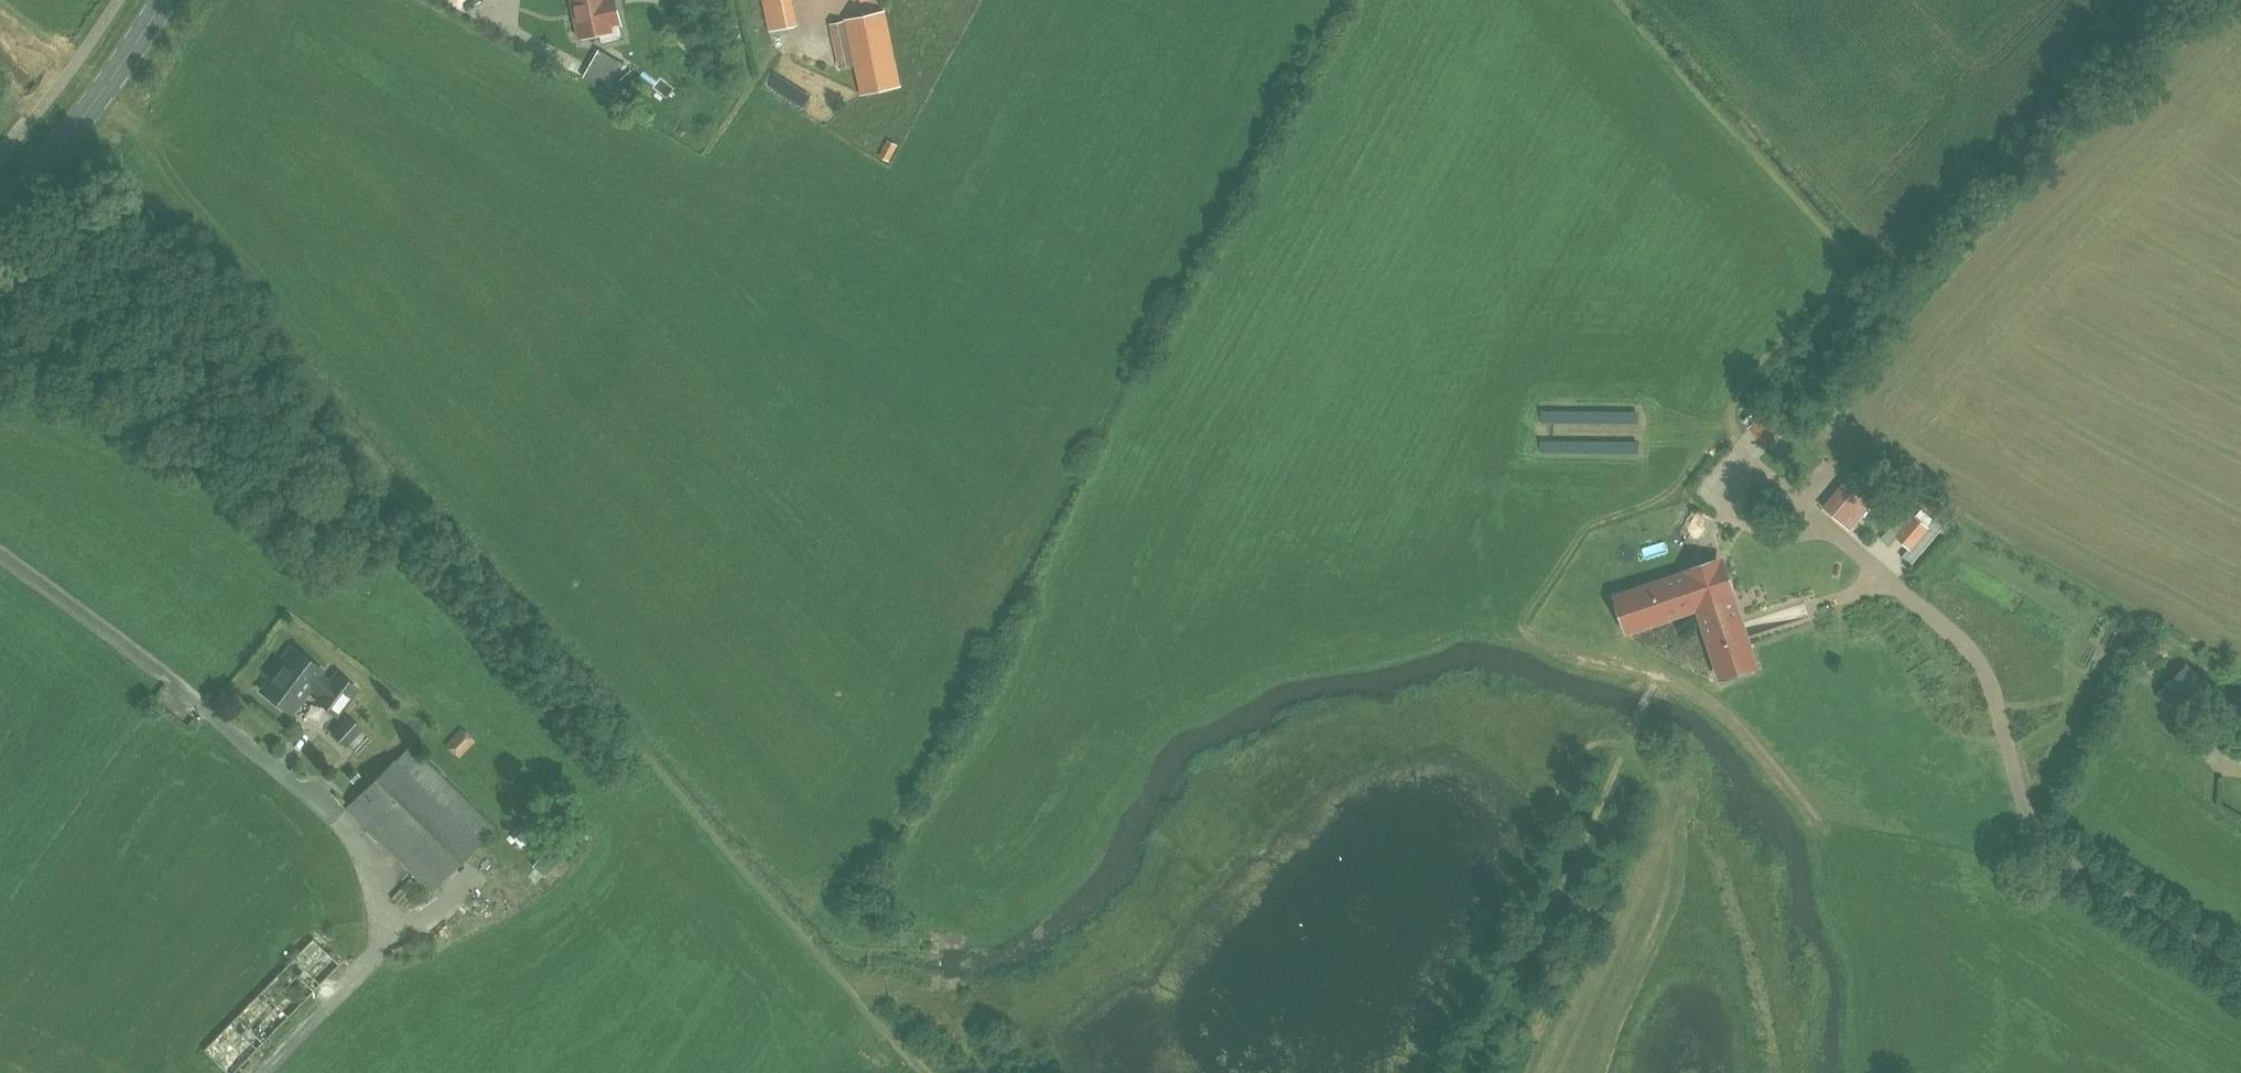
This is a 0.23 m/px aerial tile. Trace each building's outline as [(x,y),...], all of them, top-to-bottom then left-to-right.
[(612,29),(606,0),(574,0),(581,36),(595,33),(595,34),(599,33),(599,32),(612,29)] [(785,29),(798,27),(794,5),(793,0),(763,0),(769,24),(771,32),(785,29)] [(885,12),(846,20),(862,94),(901,85),(885,12)] [(614,94),(628,66),(599,49),(584,77),(614,94)] [(1858,529),(1890,498),(1870,477),(1838,508),(1858,529)] [(1921,548),(1940,528),(1931,519),(1912,539),(1921,548)] [(1700,601),(1720,661),(1749,651),(1719,563),(1632,593),(1641,621),(1700,601)] [(323,671),(291,647),(281,660),(284,662),(262,690),(291,713),(311,687),(321,695),(317,701),(336,715),(356,688),(337,674),(330,683),(320,675),(323,671)] [(2215,680),(2194,658),(2173,679),(2195,703),(2215,680)] [(354,746),(373,730),(364,719),(345,735),(354,746)] [(432,889),(476,844),(392,762),(348,807),(432,889)] [(542,825),(526,839),(533,848),(550,834),(542,825)] [(340,965),(313,938),(204,1050),(227,1072),(233,1072),(340,965)]
